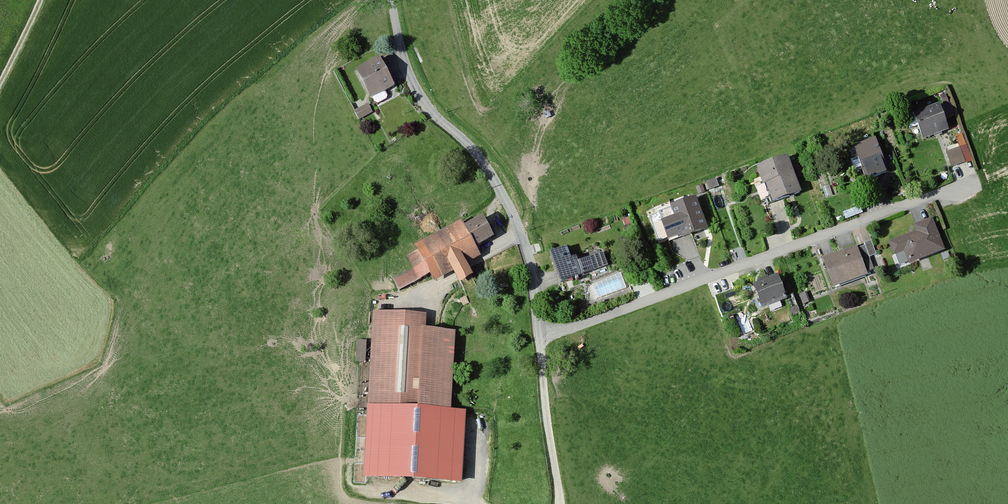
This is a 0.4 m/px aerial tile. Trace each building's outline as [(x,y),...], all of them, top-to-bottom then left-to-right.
[(395,88),(381,61),(357,73),(371,100),(395,88)] [(371,115),(367,107),(353,114),(357,122),(371,115)] [(949,133),(941,107),(914,116),(923,142),(949,133)] [(0,127),(0,153),(13,142),(0,127)] [(888,174),(876,141),(855,149),(867,182),(888,174)] [(801,196),(788,160),(757,171),(764,189),(767,187),(773,206),(801,196)] [(718,189),(715,182),(706,185),(709,192),(718,189)] [(705,225),(696,200),(651,216),(660,241),(705,225)] [(464,225),(461,219),(413,244),(417,251),(406,257),(411,268),(391,278),(397,289),(430,272),(433,279),(452,269),(458,280),(472,273),(465,261),(478,254),(474,245),(493,236),(482,215),(464,225)] [(946,254),(935,221),(914,228),(916,234),(891,243),(895,257),(905,254),(908,261),(914,260),(915,264),(946,254)] [(858,250),(857,248),(824,261),(836,290),(870,277),(866,267),(872,265),(869,258),(876,255),(871,243),(863,246),(864,247),(858,250)] [(575,256),(570,257),(566,246),(551,251),(561,280),(608,264),(604,252),(577,261),(575,256)] [(789,299),(778,275),(754,286),(765,310),(789,299)] [(808,302),(805,294),(800,297),(803,305),(808,302)] [(424,327),(425,313),(373,310),(372,339),(357,339),(356,363),(360,364),(369,364),(364,476),(461,482),(466,409),(451,409),(454,330),(424,327)]
